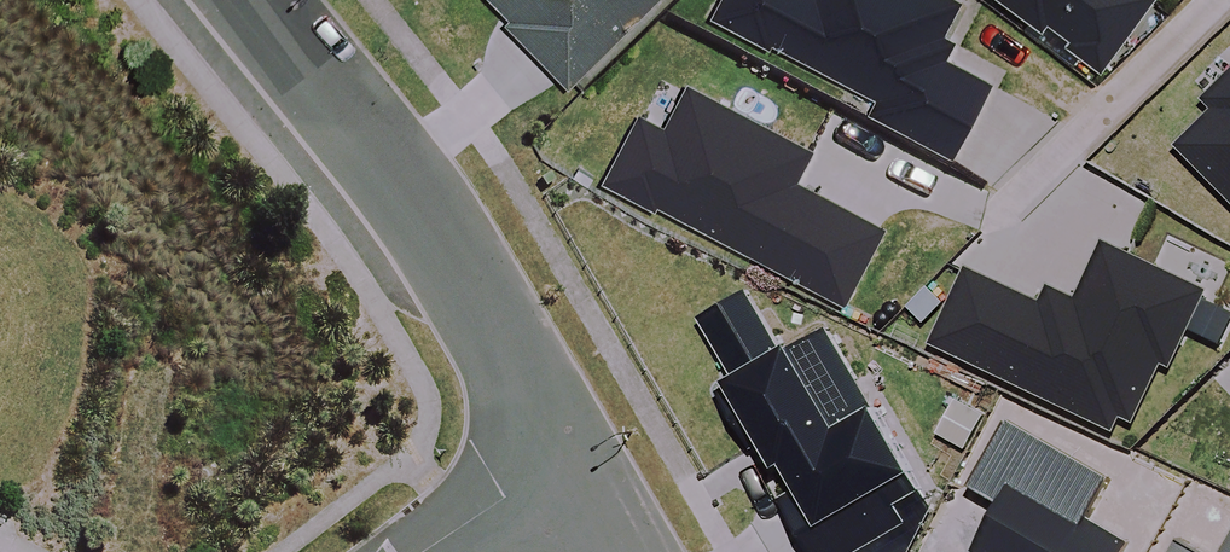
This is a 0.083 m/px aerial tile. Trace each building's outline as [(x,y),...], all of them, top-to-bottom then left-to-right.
[(566,86),(658,0),(486,0),(566,86)] [(713,14),(874,97),(868,108),(952,151),(990,80),(942,56),(952,36),(943,31),(959,0),(720,0),(713,14)] [(1100,65),(1147,0),(1010,0),(1100,65)] [(1178,143),(1229,197),(1229,75),(1206,98),(1215,107),(1178,143)] [(639,112),(603,179),(654,205),(656,202),(844,299),(883,224),(794,178),(809,149),(685,84),(664,124),(639,112)] [(966,267),(931,340),(1112,427),(1120,411),(1134,418),(1162,360),(1171,364),(1189,328),(1204,297),(1206,291),(1102,242),(1075,297),(1050,285),(1042,303),(966,267)] [(812,551),(850,551),(903,521),(892,504),(921,487),(826,324),(782,349),(747,290),(701,317),(734,374),(714,385),(750,446),(769,434),(801,488),(781,499),(812,551)] [(1204,297),(1189,328),(1220,343),(1229,322),(1229,310),(1204,297)]
